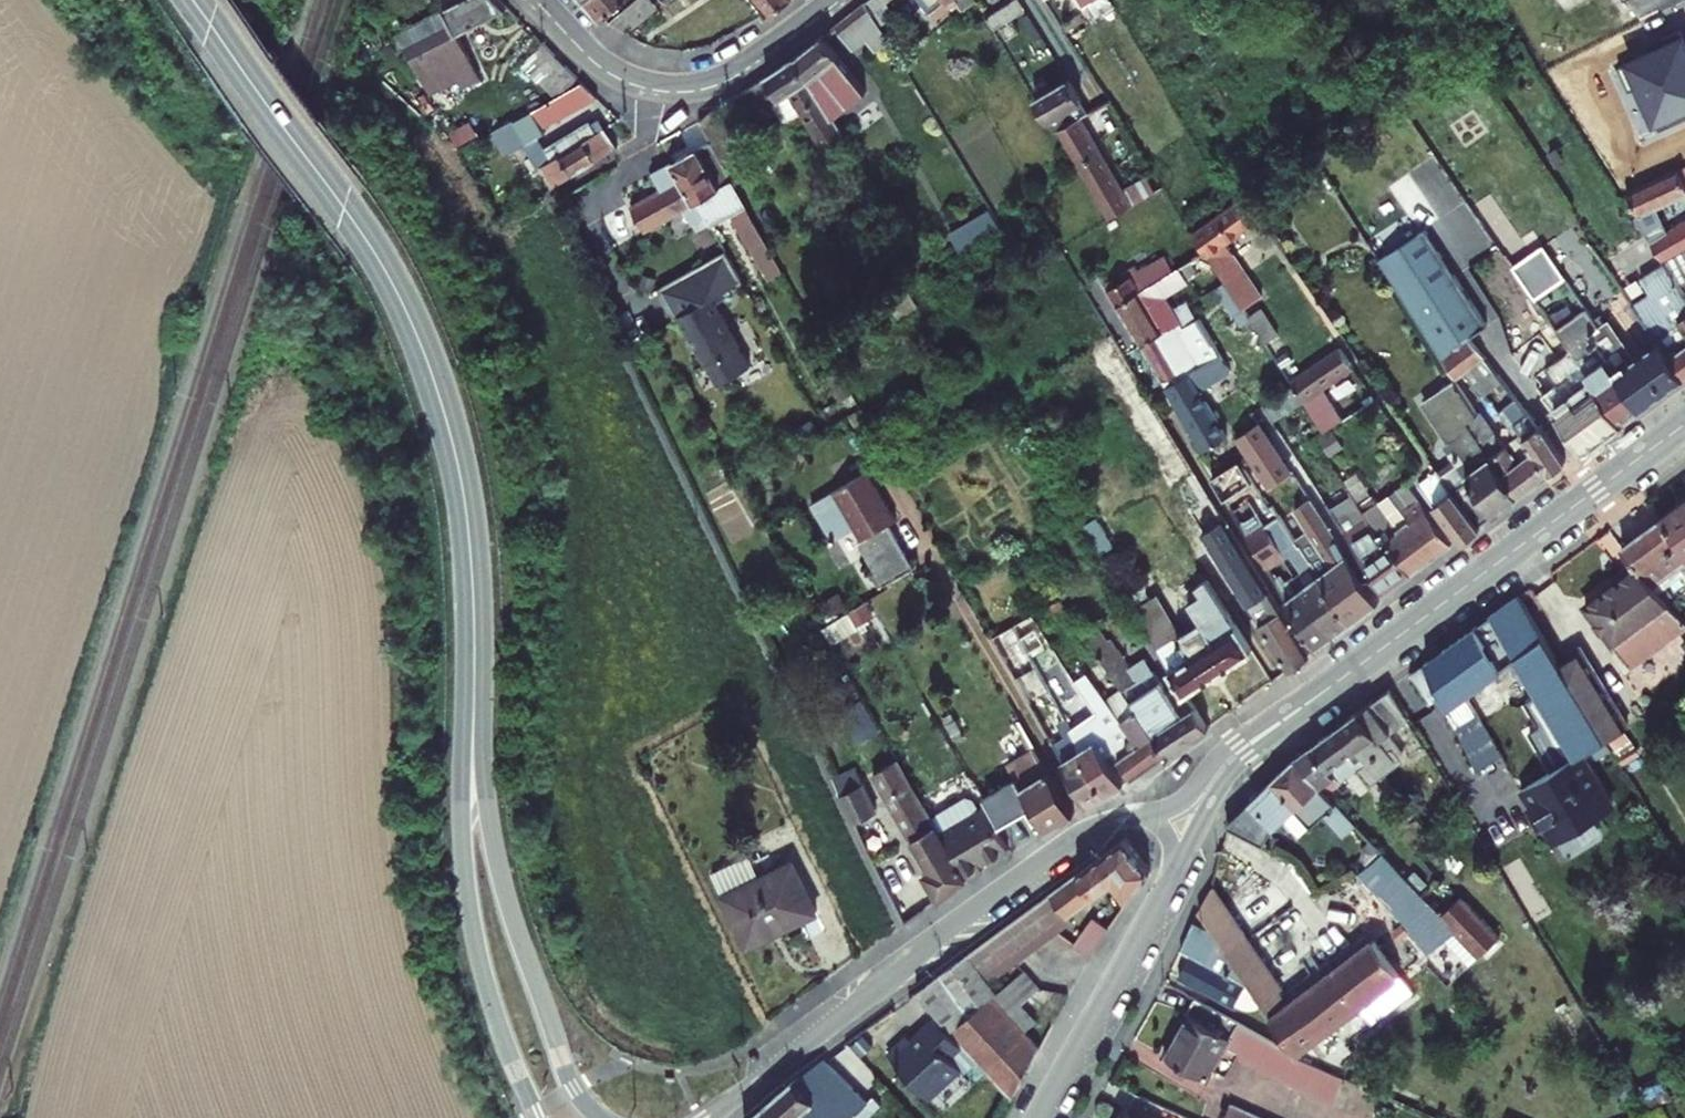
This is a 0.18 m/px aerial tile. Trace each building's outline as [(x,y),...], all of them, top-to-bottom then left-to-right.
[(445,8),(388,37),(390,41),(393,40),(400,52),(407,48),(430,93),(458,79),(477,69),(458,32),(508,7),(502,0),(441,0),(445,8)] [(612,12),(627,0),(602,0),(612,12)] [(633,5),(644,20),(666,2),(665,0),(639,0),(633,5)] [(773,15),(792,0),(762,0),(773,15)] [(880,26),(894,15),(884,3),(889,0),(868,0),(866,2),(880,26)] [(959,0),(920,0),(935,18),(956,2),(959,0)] [(956,2),(962,10),(975,0),(959,0),(956,2)] [(993,28),(1026,8),(1021,0),(1012,0),(986,16),(987,18),(993,28)] [(1114,3),(1112,0),(1083,0),(1094,16),(1114,3)] [(866,2),(835,25),(851,47),(864,37),(875,50),(889,40),(880,26),(866,2)] [(1038,27),(1026,8),(993,28),(1005,48),(1038,27)] [(1681,29),(1662,37),(1665,44),(1619,65),(1629,89),(1640,84),(1660,128),(1684,117),(1684,39),(1681,29)] [(834,117),(862,94),(838,56),(822,36),(796,56),(834,117)] [(578,78),(545,44),(524,64),(556,97),(564,92),(578,78)] [(826,149),(847,137),(834,117),(796,56),(752,86),(765,108),(774,102),(785,120),(803,111),(826,149)] [(838,56),(862,94),(866,90),(838,56)] [(477,69),(458,79),(463,87),(482,77),(477,69)] [(1090,111),(1069,79),(1035,98),(1055,132),(1059,130),(1080,117),(1090,111)] [(553,187),(618,147),(600,118),(592,123),(590,121),(546,148),(540,137),(546,133),(543,128),(599,97),(583,83),(514,121),(514,120),(492,132),(506,155),(525,145),(538,168),(541,167),(553,187)] [(435,109),(425,94),(418,98),(428,113),(435,109)] [(1059,130),(1110,217),(1131,204),(1123,190),(1080,117),(1059,130)] [(767,277),(782,269),(723,163),(711,141),(673,162),(696,201),(697,200),(706,216),(711,224),(733,211),(737,223),(767,277)] [(696,201),(673,162),(653,173),(662,190),(632,207),(645,230),(684,208),(693,223),(706,216),(697,200),(696,201)] [(1650,240),(1668,230),(1658,206),(1684,193),(1684,181),(1678,168),(1672,171),(1625,191),(1639,212),(1634,215),(1650,240)] [(1138,200),(1156,189),(1147,175),(1129,186),(1138,200)] [(1138,200),(1129,186),(1123,190),(1131,204),(1138,200)] [(1226,281),(1244,309),(1262,295),(1227,242),(1261,217),(1247,195),(1194,234),(1206,253),(1215,266),(1226,281)] [(991,210),(953,232),(964,248),(1001,226),(991,210)] [(711,224),(706,216),(693,223),(697,232),(711,224)] [(1663,261),(1684,248),(1684,220),(1668,230),(1650,240),(1663,261)] [(1379,258),(1443,358),(1470,337),(1488,325),(1426,229),(1379,258)] [(964,248),(953,232),(950,234),(960,250),(964,248)] [(1544,246),(1514,266),(1536,299),(1566,278),(1544,246)] [(1663,261),(1665,263),(1676,282),(1684,277),(1684,248),(1663,261)] [(679,316),(682,320),(717,302),(714,296),(743,280),(726,250),(659,288),(675,318),(679,316)] [(1142,347),(1166,385),(1221,353),(1189,302),(1175,311),(1166,296),(1215,266),(1206,253),(1175,271),(1141,291),(1166,332),(1142,347)] [(1141,291),(1175,271),(1165,255),(1138,271),(1135,266),(1121,275),(1124,280),(1115,285),(1109,289),(1142,347),(1166,332),(1141,291)] [(1665,263),(1640,279),(1649,294),(1632,305),(1658,342),(1684,378),(1684,296),(1676,282),(1665,263)] [(1109,289),(1115,285),(1112,280),(1105,284),(1109,289)] [(1235,315),(1244,309),(1226,281),(1214,288),(1233,317),(1235,315)] [(1605,325),(1608,323),(1618,316),(1604,297),(1587,308),(1594,320),(1599,316),(1605,325)] [(740,344),(717,302),(682,320),(718,384),(750,366),(738,344),(740,344)] [(1251,320),(1266,343),(1279,334),(1261,308),(1249,317),(1251,320)] [(1669,390),(1643,352),(1633,359),(1608,323),(1605,325),(1599,316),(1594,320),(1587,308),(1571,319),(1585,339),(1590,335),(1642,409),(1669,390)] [(1242,325),(1251,320),(1249,317),(1244,309),(1235,315),(1242,325)] [(1642,409),(1590,335),(1585,339),(1571,319),(1557,329),(1571,349),(1578,359),(1595,385),(1622,424),(1642,409)] [(1470,337),(1443,358),(1456,379),(1464,373),(1486,357),(1470,337)] [(1658,342),(1643,352),(1669,390),(1684,378),(1658,342)] [(1304,400),(1324,432),(1342,420),(1323,388),(1354,367),(1340,347),(1292,382),(1294,385),(1304,400)] [(1578,359),(1571,349),(1546,368),(1558,383),(1542,395),(1585,451),(1622,424),(1595,385),(1578,359)] [(1221,353),(1166,385),(1205,451),(1228,436),(1199,388),(1231,370),(1221,353)] [(1484,393),(1502,379),(1486,357),(1464,373),(1484,393)] [(1455,380),(1424,401),(1452,440),(1447,443),(1461,461),(1441,475),(1479,525),(1518,496),(1467,422),(1477,414),(1455,380)] [(1294,385),(1286,392),(1295,406),(1304,400),(1294,385)] [(1295,406),(1286,392),(1265,406),(1274,420),(1295,406)] [(1517,399),(1506,408),(1516,423),(1528,414),(1517,399)] [(1506,408),(1500,412),(1515,433),(1519,431),(1521,434),(1549,474),(1565,462),(1540,426),(1538,427),(1528,414),(1516,423),(1506,408)] [(1503,447),(1479,413),(1477,414),(1467,422),(1518,496),(1549,474),(1521,434),(1503,447)] [(1270,486),(1292,472),(1260,422),(1238,436),(1249,454),(1253,459),(1270,486)] [(1249,454),(1239,460),(1243,466),(1253,459),(1249,454)] [(1211,479),(1223,499),(1252,480),(1243,466),(1239,460),(1211,479)] [(869,470),(813,503),(835,541),(857,528),(863,539),(890,523),(898,519),(869,470)] [(1437,470),(1419,484),(1462,541),(1481,528),(1479,525),(1441,475),(1437,470)] [(1196,535),(1202,532),(1208,528),(1193,502),(1208,493),(1196,474),(1169,491),(1196,535)] [(1364,512),(1382,540),(1386,538),(1412,573),(1430,559),(1453,542),(1408,482),(1377,503),(1364,512)] [(1289,670),(1309,655),(1208,493),(1193,502),(1208,528),(1202,532),(1244,600),(1289,670)] [(1265,525),(1284,557),(1292,552),(1300,547),(1298,545),(1294,538),(1279,515),(1275,517),(1260,493),(1250,501),(1265,525)] [(1298,497),(1303,504),(1308,501),(1304,494),(1298,497)] [(1352,494),(1331,508),(1386,594),(1413,574),(1412,573),(1386,538),(1382,540),(1364,512),(1358,503),(1352,494)] [(1371,494),(1358,503),(1364,512),(1377,503),(1371,494)] [(1380,603),(1312,498),(1308,501),(1303,504),(1298,497),(1290,503),(1307,530),(1312,536),(1298,545),(1300,547),(1313,566),(1353,622),(1380,603)] [(1662,517),(1684,549),(1684,500),(1662,517)] [(1654,585),(1680,566),(1684,572),(1684,573),(1684,549),(1662,517),(1623,546),(1634,560),(1639,566),(1654,585)] [(1100,522),(1087,530),(1098,549),(1111,541),(1100,522)] [(859,541),(868,556),(899,539),(890,523),(863,539),(859,541)] [(1248,536),(1268,569),(1284,557),(1265,525),(1248,536)] [(1307,530),(1294,538),(1298,545),(1312,536),(1307,530)] [(868,556),(875,569),(906,552),(899,539),(868,556)] [(1300,547),(1292,552),(1304,572),(1313,566),(1300,547)] [(906,552),(875,569),(884,584),(915,566),(906,552)] [(1639,566),(1634,560),(1620,570),(1625,576),(1639,566)] [(1296,577),(1335,635),(1353,622),(1313,566),(1304,572),(1296,577)] [(1630,665),(1684,624),(1684,620),(1666,600),(1658,590),(1654,585),(1639,566),(1625,576),(1585,606),(1630,665)] [(1665,585),(1684,572),(1680,566),(1654,585),(1658,590),(1665,585)] [(1295,575),(1279,586),(1317,649),(1335,635),(1296,577),(1295,575)] [(1146,591),(1145,578),(1124,592),(1135,609),(1151,599),(1146,591)] [(1180,633),(1158,647),(1181,686),(1186,694),(1252,651),(1227,612),(1207,579),(1198,585),(1203,593),(1189,601),(1202,620),(1180,633)] [(1184,593),(1189,601),(1203,593),(1198,585),(1184,593)] [(1658,590),(1666,600),(1673,596),(1665,585),(1658,590)] [(1582,755),(1606,741),(1559,662),(1543,637),(1519,595),(1465,634),(1427,662),(1443,695),(1448,705),(1517,656),(1578,757),(1582,755)] [(1158,647),(1180,633),(1157,596),(1151,599),(1135,609),(1158,647)] [(873,615),(865,601),(850,609),(859,624),(873,615)] [(1014,625),(1029,652),(1049,640),(1034,614),(1014,625)] [(992,637),(1016,678),(1037,667),(1029,652),(1014,625),(992,637)] [(1170,755),(1170,756),(1196,738),(1168,695),(1145,659),(1130,668),(1115,643),(1110,646),(1101,632),(1089,639),(1123,690),(1170,755)] [(1559,662),(1606,741),(1629,727),(1581,649),(1559,662)] [(1526,788),(1578,757),(1517,656),(1448,705),(1459,728),(1480,770),(1500,757),(1520,792),(1526,788)] [(1427,662),(1413,672),(1432,703),(1443,695),(1427,662)] [(1086,672),(1074,681),(1095,712),(1070,728),(1078,743),(1078,749),(1106,794),(1124,783),(1106,756),(1113,752),(1133,738),(1107,699),(1100,693),(1086,672)] [(1396,684),(1429,743),(1459,728),(1448,705),(1443,695),(1432,703),(1413,672),(1396,684)] [(882,730),(852,678),(829,692),(859,743),(882,730)] [(1396,684),(1389,689),(1407,719),(1424,745),(1429,743),(1396,684)] [(1168,695),(1196,738),(1209,730),(1186,694),(1181,686),(1168,695)] [(1376,732),(1380,739),(1386,735),(1407,719),(1389,689),(1360,710),(1376,732)] [(1107,699),(1133,738),(1113,752),(1132,778),(1170,755),(1123,690),(1107,699)] [(1372,758),(1376,763),(1388,754),(1380,739),(1376,732),(1360,710),(1340,724),(1368,761),(1372,758)] [(1070,728),(1064,718),(1057,722),(1065,737),(1053,744),(1088,805),(1106,794),(1078,749),(1078,743),(1070,728)] [(1340,724),(1313,744),(1329,767),(1341,780),(1358,768),(1361,773),(1376,763),(1372,758),(1368,761),(1340,724)] [(1644,753),(1629,727),(1606,741),(1622,766),(1644,753)] [(1020,735),(1027,748),(1034,744),(1027,731),(1020,735)] [(1386,748),(1395,747),(1386,735),(1380,739),(1386,748)] [(1388,754),(1395,764),(1402,759),(1395,748),(1395,747),(1386,748),(1380,739),(1388,754)] [(1313,744),(1295,757),(1326,791),(1341,780),(1329,767),(1313,744)] [(1034,806),(1047,830),(1074,814),(1038,750),(1009,766),(1016,779),(985,797),(1001,824),(1034,806)] [(1376,763),(1384,773),(1395,764),(1388,754),(1376,763)] [(1612,804),(1582,755),(1578,757),(1526,788),(1536,806),(1530,809),(1540,826),(1545,822),(1555,840),(1612,804)] [(1326,791),(1295,757),(1227,824),(1264,843),(1275,828),(1297,807),(1314,824),(1323,814),(1343,836),(1357,824),(1326,791)] [(924,872),(940,899),(967,879),(932,818),(898,758),(874,772),(909,831),(931,868),(924,872)] [(1369,783),(1384,773),(1376,763),(1361,773),(1369,783)] [(833,780),(840,795),(864,783),(856,768),(833,780)] [(877,808),(864,783),(840,795),(853,821),(877,808)] [(974,799),(968,797),(932,818),(967,879),(983,869),(981,865),(1009,848),(985,806),(980,809),(974,799)] [(903,834),(924,872),(931,868),(909,831),(903,834)] [(1128,837),(1053,891),(1072,919),(1074,917),(1118,885),(1134,903),(1158,871),(1128,837)] [(1424,945),(1429,951),(1457,929),(1442,914),(1425,896),(1384,853),(1361,874),(1404,921),(1411,929),(1424,945)] [(749,855),(714,874),(724,894),(759,875),(749,855)] [(812,907),(788,860),(759,875),(724,894),(748,941),(812,907)] [(1072,919),(1053,891),(1040,901),(1060,928),(1072,919)] [(1461,896),(1442,914),(1457,929),(1481,953),(1499,936),(1461,896)] [(1060,928),(1040,901),(966,954),(987,983),(1060,928)] [(1093,957),(1113,932),(1094,918),(1075,948),(1093,957)] [(1228,953),(1211,927),(1195,920),(1181,950),(1190,955),(1179,977),(1235,1006),(1248,982),(1228,953)] [(1411,929),(1404,921),(1393,931),(1400,939),(1411,929)] [(1246,940),(1228,953),(1248,982),(1296,1054),(1361,1004),(1400,975),(1401,975),(1375,940),(1334,970),(1327,961),(1283,994),(1246,940)] [(1423,956),(1429,951),(1424,945),(1418,949),(1423,956)] [(994,992),(987,983),(966,954),(916,991),(940,1016),(949,1028),(994,992)] [(1040,988),(1024,970),(994,992),(949,1028),(980,1061),(1013,1097),(1041,1047),(1027,1032),(1038,1022),(1022,1004),(1040,988)] [(1400,975),(1361,1004),(1374,1021),(1413,992),(1400,975)] [(1163,1053),(1207,1078),(1227,1044),(1247,1053),(1245,1058),(1335,1102),(1346,1077),(1296,1054),(1195,997),(1163,1053)] [(949,1028),(940,1016),(914,1039),(911,1036),(889,1054),(931,1099),(964,1068),(968,1072),(980,1061),(949,1028)] [(868,1100),(826,1057),(795,1079),(835,1117),(850,1117),(868,1100)] [(968,1072),(964,1068),(931,1099),(927,1103),(939,1115),(976,1081),(968,1072)] [(1354,1080),(1346,1077),(1335,1102),(1342,1106),(1354,1080)] [(795,1079),(751,1117),(835,1117),(795,1079)] [(1225,1117),(1243,1117),(1246,1110),(1232,1104),(1225,1117)] [(1151,1114),(1139,1107),(1134,1117),(1136,1117),(1149,1117),(1150,1116),(1151,1114)]
